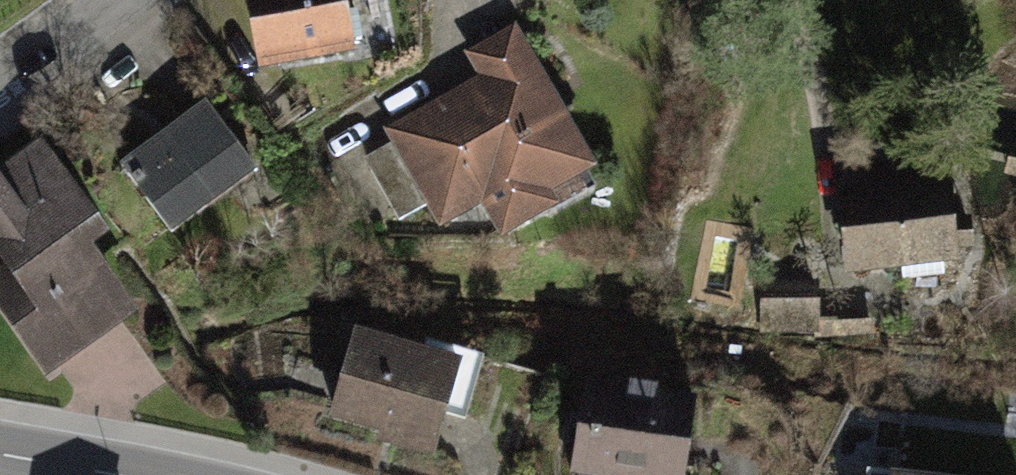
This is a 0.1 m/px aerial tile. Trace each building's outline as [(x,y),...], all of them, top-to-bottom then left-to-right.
[(259,68),(348,53),(339,0),(248,0),(259,68)] [(469,75),(370,126),(421,222),(470,196),(489,237),(545,204),(540,193),(583,170),(502,23),(455,48),(469,75)] [(207,99),(126,155),(185,239),(255,190),(266,183),(207,99)] [(1007,144),(993,172),(1015,177),(1015,146),(1007,144)] [(0,177),(0,263),(5,271),(0,275),(0,319),(48,389),(136,328),(94,267),(117,251),(45,146),(0,177)] [(937,179),(825,188),(831,266),(943,257),(937,179)] [(866,332),(865,319),(808,321),(809,277),(749,281),(749,331),(806,335),(866,332)] [(473,376),(370,344),(343,432),(446,464),(473,376)] [(590,387),(582,474),(710,474),(717,399),(590,387)]
